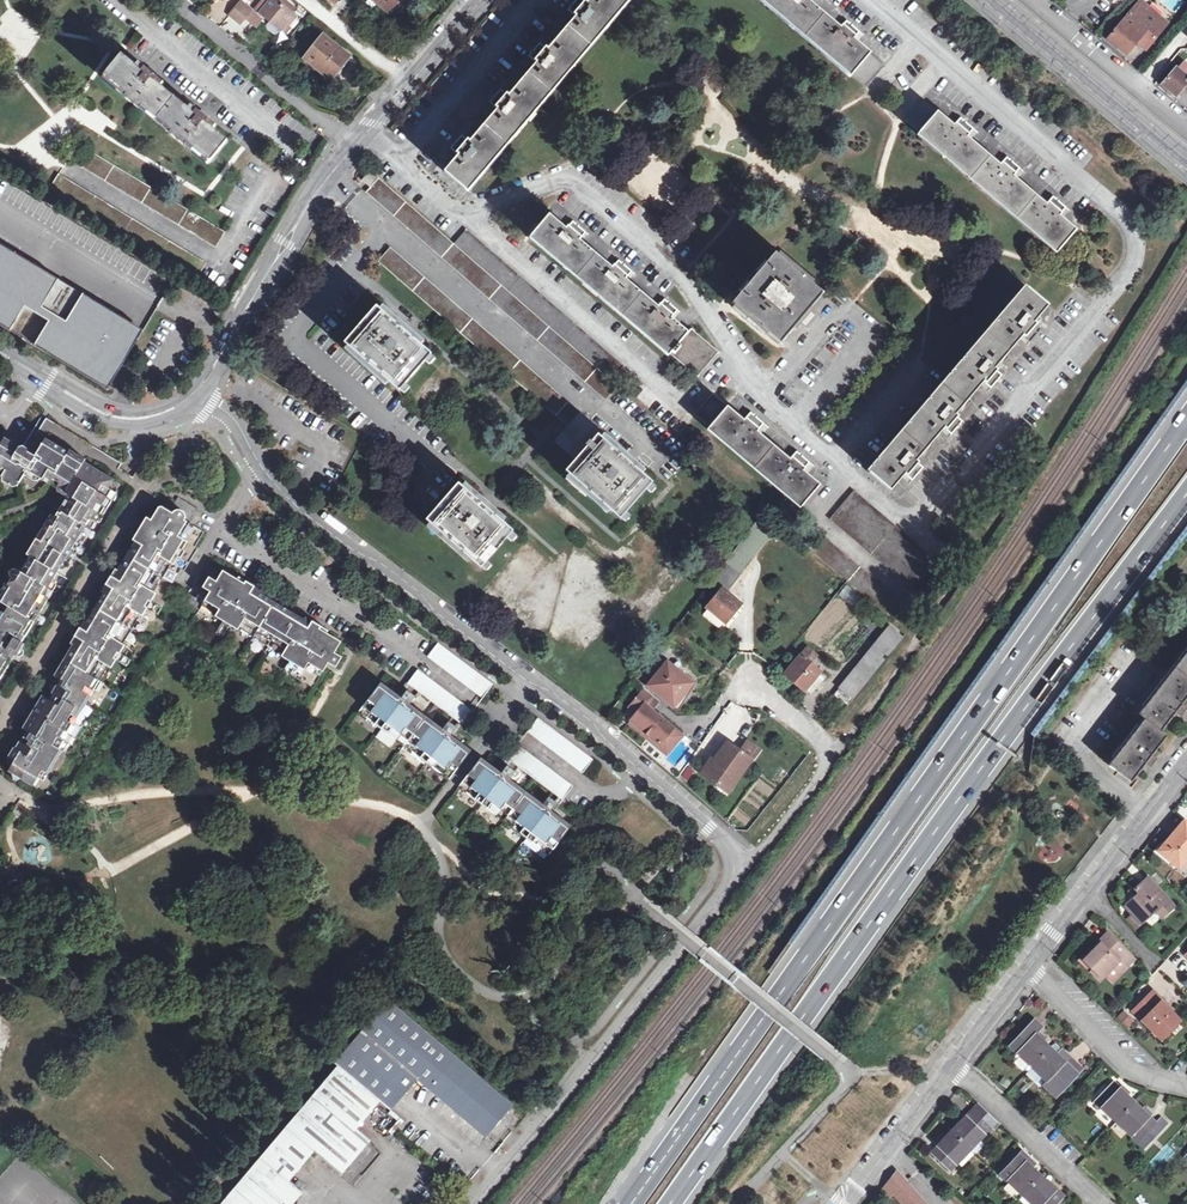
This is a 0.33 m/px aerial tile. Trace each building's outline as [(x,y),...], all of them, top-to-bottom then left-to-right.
[(256,7),(248,0),(240,0),(229,14),(242,24),(248,17),(256,7)] [(256,7),(266,16),(283,31),(298,12),(295,10),(299,5),(292,0),(261,0),(256,7)] [(396,16),(408,0),(375,0),(396,16)] [(626,0),(587,0),(583,5),(578,1),(567,13),(572,18),(545,51),(539,46),(528,60),(533,64),(507,95),(501,90),(488,105),(494,111),(467,142),(462,137),(450,151),(456,156),(442,172),(464,190),(626,0)] [(865,92),(883,71),(853,45),(859,37),(852,31),(845,25),(838,33),(806,6),(811,0),(757,0),(865,92)] [(1167,27),(1139,2),(1105,43),(1126,59),(1137,46),(1146,52),(1167,27)] [(258,26),(266,16),(256,7),(248,17),(258,26)] [(354,55),(325,31),(305,57),(334,81),(354,55)] [(123,54),(104,77),(126,95),(123,97),(139,110),(141,107),(170,131),(169,134),(183,145),(185,143),(208,161),(226,139),(212,126),(215,123),(190,103),(187,107),(159,84),(162,80),(139,61),(136,65),(123,54)] [(1164,84),(1178,95),(1185,87),(1186,89),(1186,76),(1179,70),(1177,68),(1164,84)] [(950,127),(921,103),(904,123),(1055,252),(1073,231),(1056,216),(1062,209),(1055,203),(1048,197),(1042,205),(1010,177),(1016,170),(1009,164),(1002,158),(996,166),(964,139),(970,132),(962,125),(956,120),(950,127)] [(73,150),(67,159),(216,247),(225,232),(92,152),(88,158),(73,150)] [(454,244),(392,190),(370,171),(362,180),(370,188),(367,192),(606,400),(618,386),(611,380),(454,244)] [(59,174),(49,190),(197,278),(206,263),(59,174)] [(566,229),(550,215),(532,236),(698,376),(719,352),(691,329),(688,332),(671,318),(678,310),(665,299),(658,307),(626,279),(632,271),(619,260),(612,268),(580,240),(587,232),(573,221),(566,229)] [(454,244),(611,380),(623,367),(467,230),(454,244)] [(109,388),(143,330),(0,242),(0,322),(109,388)] [(390,248),(378,261),(556,416),(568,402),(390,248)] [(791,267),(775,253),(732,303),(748,317),(750,316),(761,325),(760,327),(780,343),(822,294),(802,277),(801,278),(789,268),(791,267)] [(280,289),(276,287),(271,295),(275,298),(280,289)] [(1026,288),(869,472),(891,490),(904,474),(912,480),(924,467),(916,460),(943,428),(952,434),(963,421),(954,414),(983,381),(991,387),(1002,374),(994,367),(1022,335),(1030,341),(1041,328),(1033,322),(1047,305),(1026,288)] [(234,299),(237,301),(242,291),(238,290),(234,299)] [(806,327),(828,301),(822,296),(800,322),(806,327)] [(376,306),(345,343),(399,390),(431,353),(376,306)] [(713,394),(696,415),(802,505),(820,484),(803,470),(809,462),(796,451),(790,459),(757,431),(763,423),(751,412),(744,420),(727,406),(726,407),(719,401),(720,400),(713,394)] [(556,416),(563,422),(576,408),(568,402),(556,416)] [(576,408),(563,422),(568,426),(555,441),(576,459),(566,470),(621,518),(653,482),(599,434),(602,431),(576,408)] [(12,652),(15,654),(17,655),(19,655),(23,653),(22,647),(24,644),(23,642),(19,640),(31,620),(29,618),(33,612),(39,615),(49,598),(37,591),(41,584),(53,591),(56,587),(55,582),(53,581),(63,564),(68,567),(72,560),(62,554),(66,547),(76,553),(86,538),(81,534),(90,519),(93,521),(94,519),(98,513),(100,514),(110,499),(107,497),(111,490),(109,489),(114,480),(126,487),(132,477),(118,469),(121,464),(42,416),(25,446),(20,448),(5,438),(0,446),(0,471),(4,474),(2,476),(3,481),(10,485),(14,479),(20,482),(24,475),(36,481),(40,480),(41,478),(56,487),(58,491),(64,495),(65,499),(54,516),(51,514),(17,570),(12,570),(10,572),(11,577),(12,578),(17,580),(13,586),(9,584),(7,583),(3,591),(7,594),(2,602),(0,600),(0,671),(12,652)] [(458,483),(427,520),(482,567),(513,531),(458,483)] [(98,513),(94,519),(100,523),(117,494),(111,490),(107,497),(110,499),(100,514),(98,513)] [(854,492),(831,518),(913,588),(936,561),(854,492)] [(167,600),(164,598),(178,575),(182,569),(185,570),(198,548),(195,547),(204,532),(192,525),(200,511),(178,497),(169,511),(160,506),(151,520),(148,521),(139,516),(136,522),(146,529),(143,534),(133,528),(129,534),(136,539),(138,543),(120,572),(117,573),(111,570),(108,576),(116,581),(113,586),(105,581),(101,588),(106,591),(107,595),(90,624),(86,624),(81,622),(77,628),(85,633),(82,638),(74,633),(70,640),(74,643),(76,648),(67,661),(70,663),(61,679),(62,680),(59,686),(56,685),(55,685),(54,685),(53,686),(52,686),(52,687),(51,688),(51,689),(52,691),(52,692),(55,694),(51,700),(48,699),(39,715),(35,712),(25,728),(28,730),(24,737),(30,740),(29,742),(32,743),(29,747),(20,742),(16,749),(14,748),(9,756),(16,760),(12,767),(13,774),(46,793),(111,687),(120,673),(124,664),(116,659),(120,654),(131,660),(136,652),(133,650),(151,621),(153,623),(158,614),(147,608),(150,602),(162,609),(167,600)] [(759,517),(709,583),(720,592),(707,607),(725,621),(741,603),(727,592),(776,529),(759,517)] [(813,534),(804,545),(889,616),(901,602),(825,537),(821,541),(813,534)] [(62,554),(72,560),(76,553),(66,547),(62,554)] [(188,594),(180,608),(211,627),(210,629),(233,643),(235,641),(314,688),(329,663),(336,667),(342,658),(335,653),(340,645),(324,636),(326,634),(317,629),(316,631),(311,628),(312,626),(306,622),(303,623),(287,613),(284,617),(281,615),(284,611),(258,595),(257,592),(258,591),(251,588),(250,590),(245,587),(246,585),(238,580),(236,582),(207,565),(199,578),(206,583),(196,598),(188,594)] [(815,568),(800,588),(811,596),(825,575),(815,568)] [(37,591),(49,598),(53,591),(41,584),(37,591)] [(861,597),(848,585),(839,595),(852,607),(861,597)] [(147,608),(158,614),(162,609),(150,602),(147,608)] [(19,640),(23,642),(35,622),(39,615),(33,612),(29,618),(31,620),(19,640)] [(848,705),(903,637),(889,626),(835,694),(848,705)] [(438,642),(428,656),(483,697),(493,684),(438,642)] [(808,647),(786,672),(805,688),(820,670),(811,662),(817,655),(808,647)] [(1108,765),(1131,783),(1146,764),(1149,766),(1156,758),(1153,755),(1167,736),(1161,732),(1176,713),(1180,716),(1186,707),(1183,703),(1186,698),(1186,651),(1138,715),(1144,719),(1108,765)] [(3,674),(15,654),(12,652),(0,671),(0,672),(3,674)] [(124,664),(127,666),(131,660),(120,654),(116,659),(124,664)] [(70,663),(67,661),(57,678),(61,679),(70,663)] [(667,662),(649,685),(673,706),(692,683),(667,662)] [(418,669),(408,683),(463,725),(473,711),(418,669)] [(820,670),(805,688),(811,693),(826,675),(820,670)] [(380,682),(358,712),(449,780),(471,750),(454,737),(459,730),(449,721),(443,729),(409,703),(415,696),(404,688),(398,695),(380,682)] [(645,689),(631,706),(638,712),(631,720),(660,744),(673,728),(651,710),(659,701),(645,689)] [(39,715),(48,699),(45,697),(35,712),(39,715)] [(538,718),(528,731),(583,773),(593,760),(538,718)] [(683,736),(673,728),(660,744),(631,720),(629,723),(667,754),(683,736)] [(713,764),(727,744),(723,740),(700,773),(707,778),(715,766),(713,764)] [(518,744),(507,758),(563,800),(573,786),(518,744)] [(715,766),(707,778),(727,792),(748,761),(750,763),(757,753),(745,744),(739,753),(727,744),(713,764),(715,766)] [(481,757),(459,787),(549,854),(571,826),(553,812),(559,805),(549,797),(543,804),(509,778),(514,771),(503,763),(498,770),(481,757)] [(1160,852),(1180,869),(1186,860),(1186,825),(1185,823),(1160,852)] [(1149,879),(1136,889),(1141,894),(1136,898),(1127,906),(1138,918),(1142,923),(1157,910),(1163,918),(1175,908),(1149,879)] [(1141,894),(1136,889),(1132,893),(1136,898),(1141,894)] [(1142,923),(1138,918),(1129,926),(1133,931),(1142,923)] [(1133,959),(1107,933),(1099,942),(1101,945),(1085,961),(1092,968),(1096,965),(1105,974),(1112,981),(1121,972),(1133,959)] [(1101,945),(1099,942),(1078,962),(1089,972),(1092,968),(1085,961),(1101,945)] [(1096,965),(1092,968),(1102,977),(1105,974),(1096,965)] [(1152,993),(1133,1012),(1161,1039),(1178,1021),(1161,1004),(1162,1002),(1152,993)] [(380,1100),(391,1110),(418,1079),(486,1137),(514,1105),(399,1008),(389,999),(369,1022),(335,1062),(339,1065),(380,1100)] [(1124,1011),(1117,1017),(1127,1029),(1134,1022),(1124,1011)] [(1036,1021),(1011,1047),(1018,1054),(1031,1066),(1032,1067),(1051,1048),(1035,1033),(1042,1027),(1036,1021)] [(1058,1054),(1062,1049),(1055,1043),(1051,1048),(1058,1054)] [(1051,1048),(1032,1067),(1047,1082),(1043,1085),(1056,1097),(1069,1083),(1066,1080),(1075,1071),(1080,1066),(1070,1057),(1065,1061),(1058,1054),(1051,1048)] [(1065,1061),(1070,1057),(1062,1049),(1058,1054),(1065,1061)] [(1031,1066),(1018,1054),(1014,1058),(1014,1062),(1022,1070),(1027,1070),(1031,1066)] [(340,1119),(354,1131),(380,1100),(339,1065),(312,1095),(340,1119)] [(1080,1066),(1075,1071),(1078,1074),(1083,1069),(1080,1066)] [(1113,1082),(1094,1101),(1116,1121),(1134,1102),(1113,1082)] [(286,1127),(313,1150),(340,1119),(312,1095),(286,1127)] [(1134,1102),(1116,1121),(1145,1149),(1168,1125),(1161,1118),(1156,1123),(1134,1102)] [(997,1123),(977,1104),(952,1132),(971,1151),(981,1141),(993,1128),(997,1123)] [(328,1161),(341,1173),(367,1142),(354,1131),(340,1119),(313,1150),(328,1161)] [(260,1157),(288,1181),(313,1150),(286,1127),(260,1157)] [(971,1151),(952,1132),(931,1153),(951,1172),(971,1151)] [(981,1141),(971,1151),(976,1155),(985,1145),(981,1141)] [(354,1183),(380,1153),(369,1144),(343,1174),(354,1183)] [(1022,1152),(1019,1155),(1025,1161),(1028,1158),(1022,1152)] [(1019,1155),(1000,1174),(1022,1195),(1041,1176),(1031,1167),(1034,1164),(1028,1158),(1025,1161),(1019,1155)] [(253,1203),(292,1203),(301,1193),(288,1181),(260,1157),(234,1188),(253,1203)] [(890,1183),(899,1174),(896,1171),(888,1181),(890,1183)] [(888,1181),(882,1189),(889,1197),(893,1193),(905,1181),(899,1174),(890,1183),(888,1181)] [(1022,1195),(1031,1203),(1056,1203),(1063,1197),(1041,1176),(1022,1195)] [(908,1184),(905,1181),(893,1193),(895,1196),(908,1184)] [(908,1184),(895,1196),(903,1203),(926,1203),(908,1184)] [(234,1188),(220,1203),(253,1203),(234,1188)]
